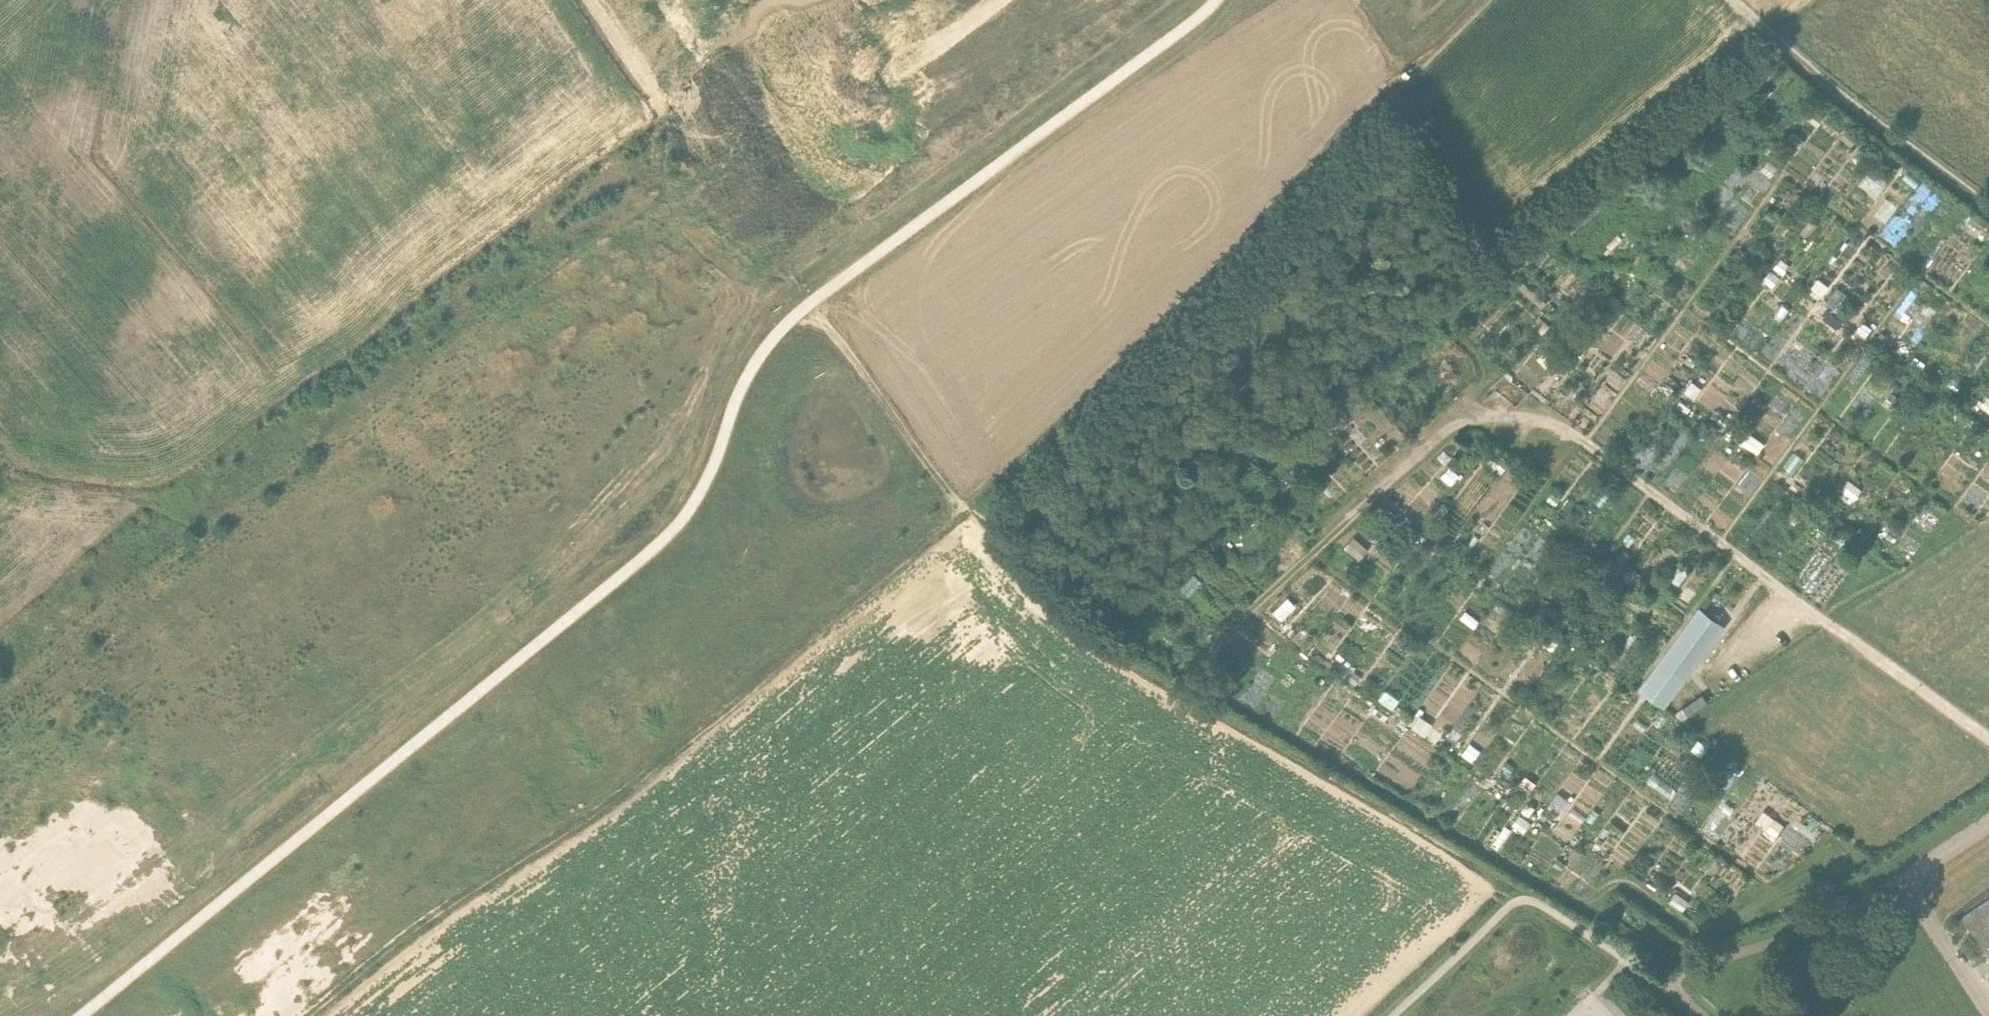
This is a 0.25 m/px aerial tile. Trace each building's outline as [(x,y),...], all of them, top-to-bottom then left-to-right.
[(1702,611),(1647,685),(1673,704),(1727,629),(1702,611)] [(1963,916),(1984,948),(1986,947),(1988,953),(1988,899),(1963,916)]
